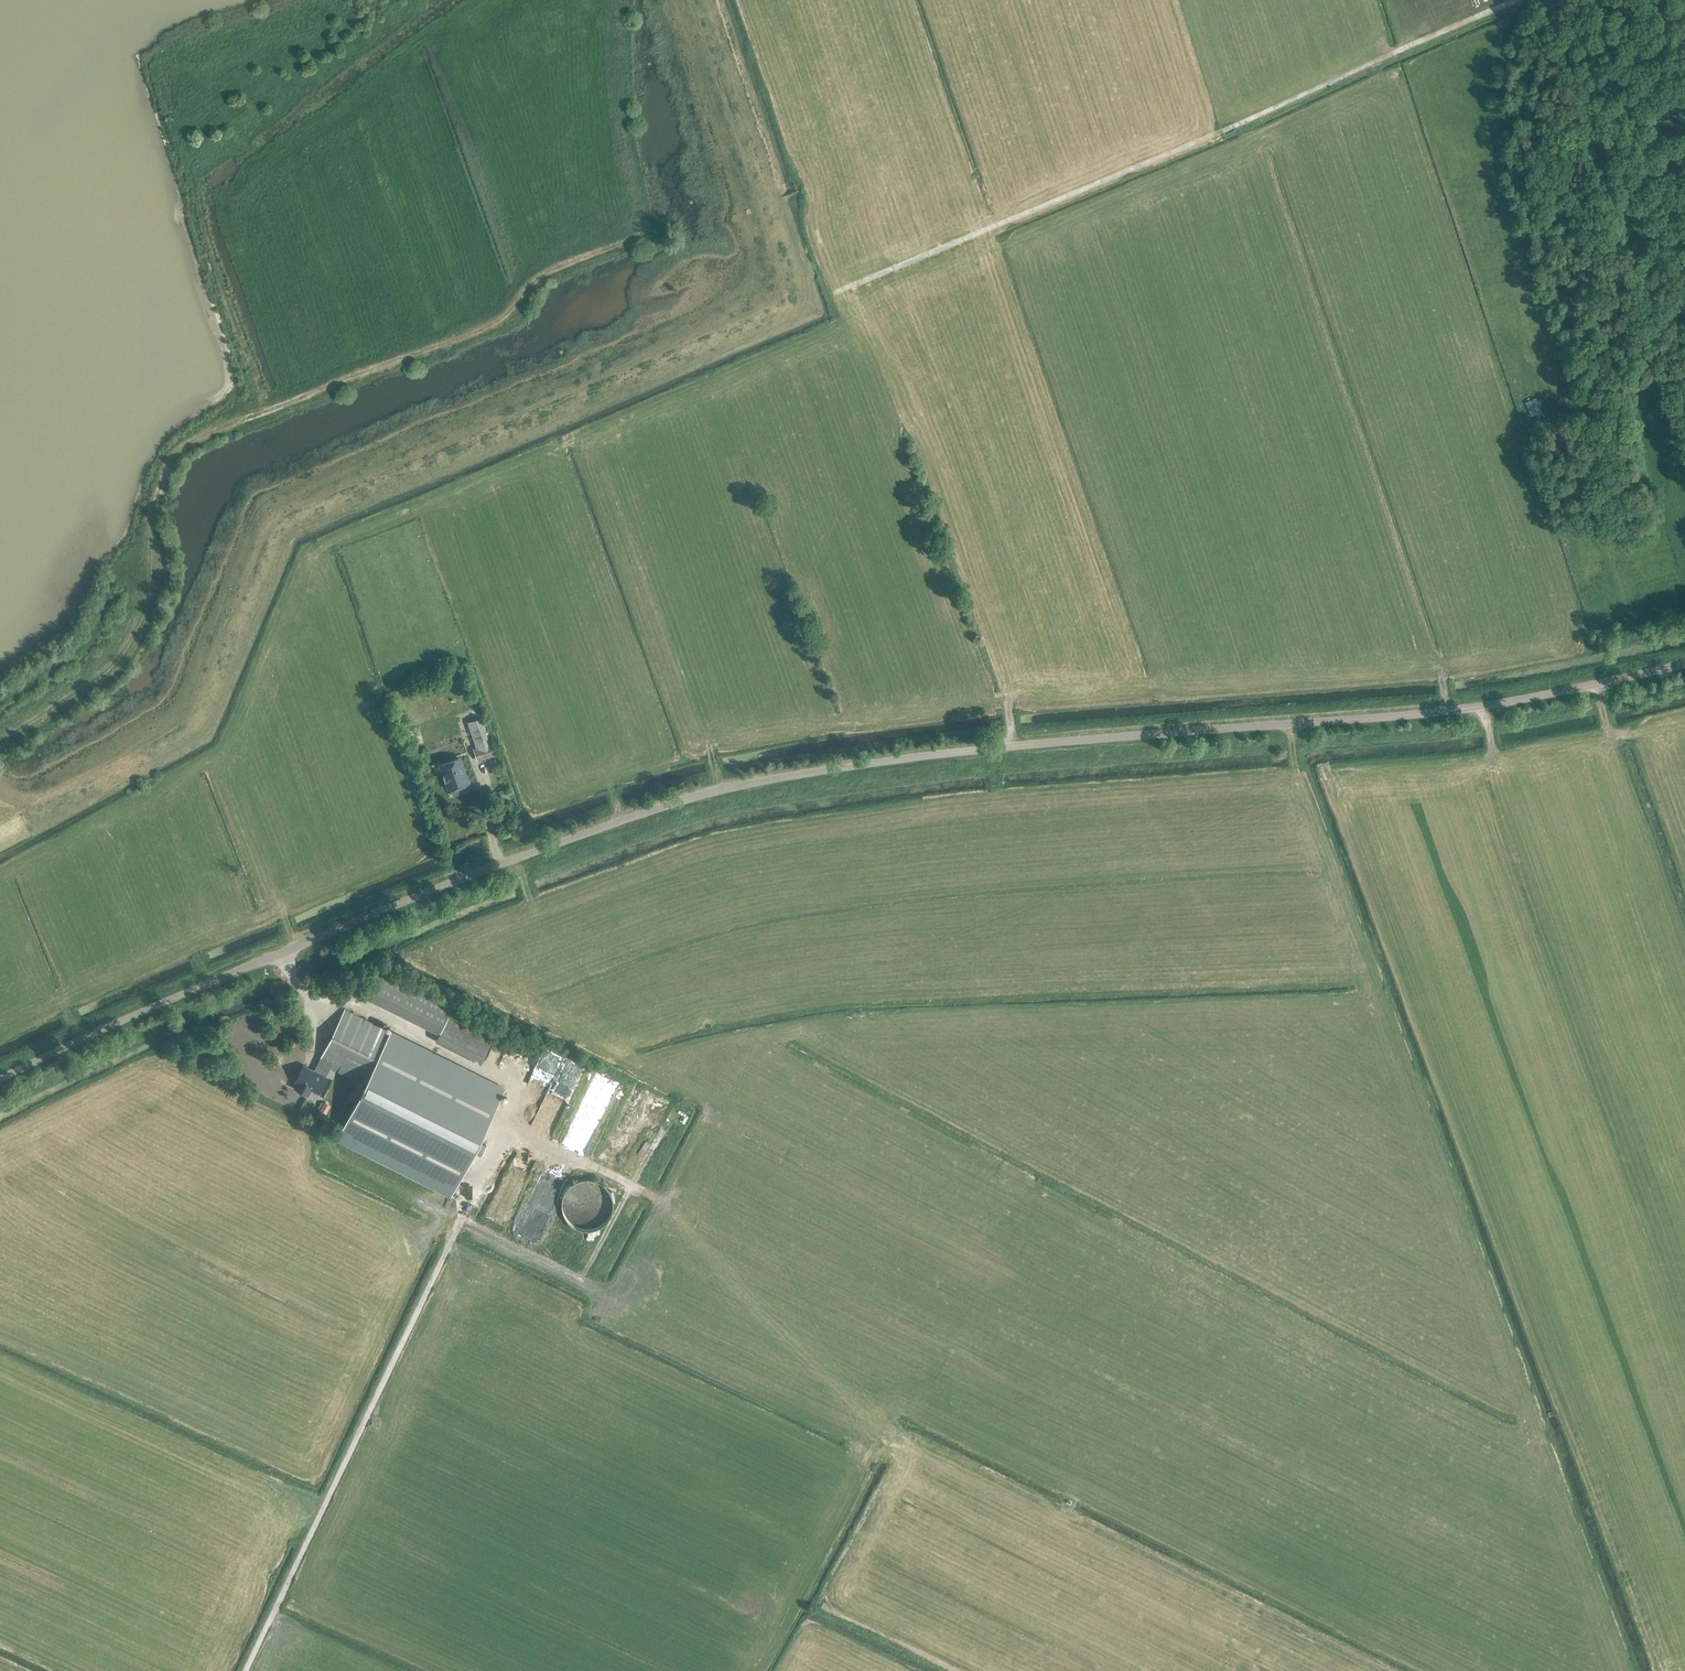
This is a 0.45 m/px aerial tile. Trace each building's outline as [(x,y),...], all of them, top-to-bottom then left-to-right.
[(494,755),(489,742),(488,742),(479,717),(466,722),(474,747),(472,748),(476,762),(494,755)] [(449,788),(467,782),(458,757),(441,763),(449,788)] [(440,1189),(492,1084),(344,1009),(319,1060),(320,1061),(315,1071),(303,1065),(295,1081),(297,1082),(294,1087),(308,1094),(311,1089),(318,1092),(326,1076),(325,1076),(330,1066),(363,1082),(336,1137),(440,1189)]
